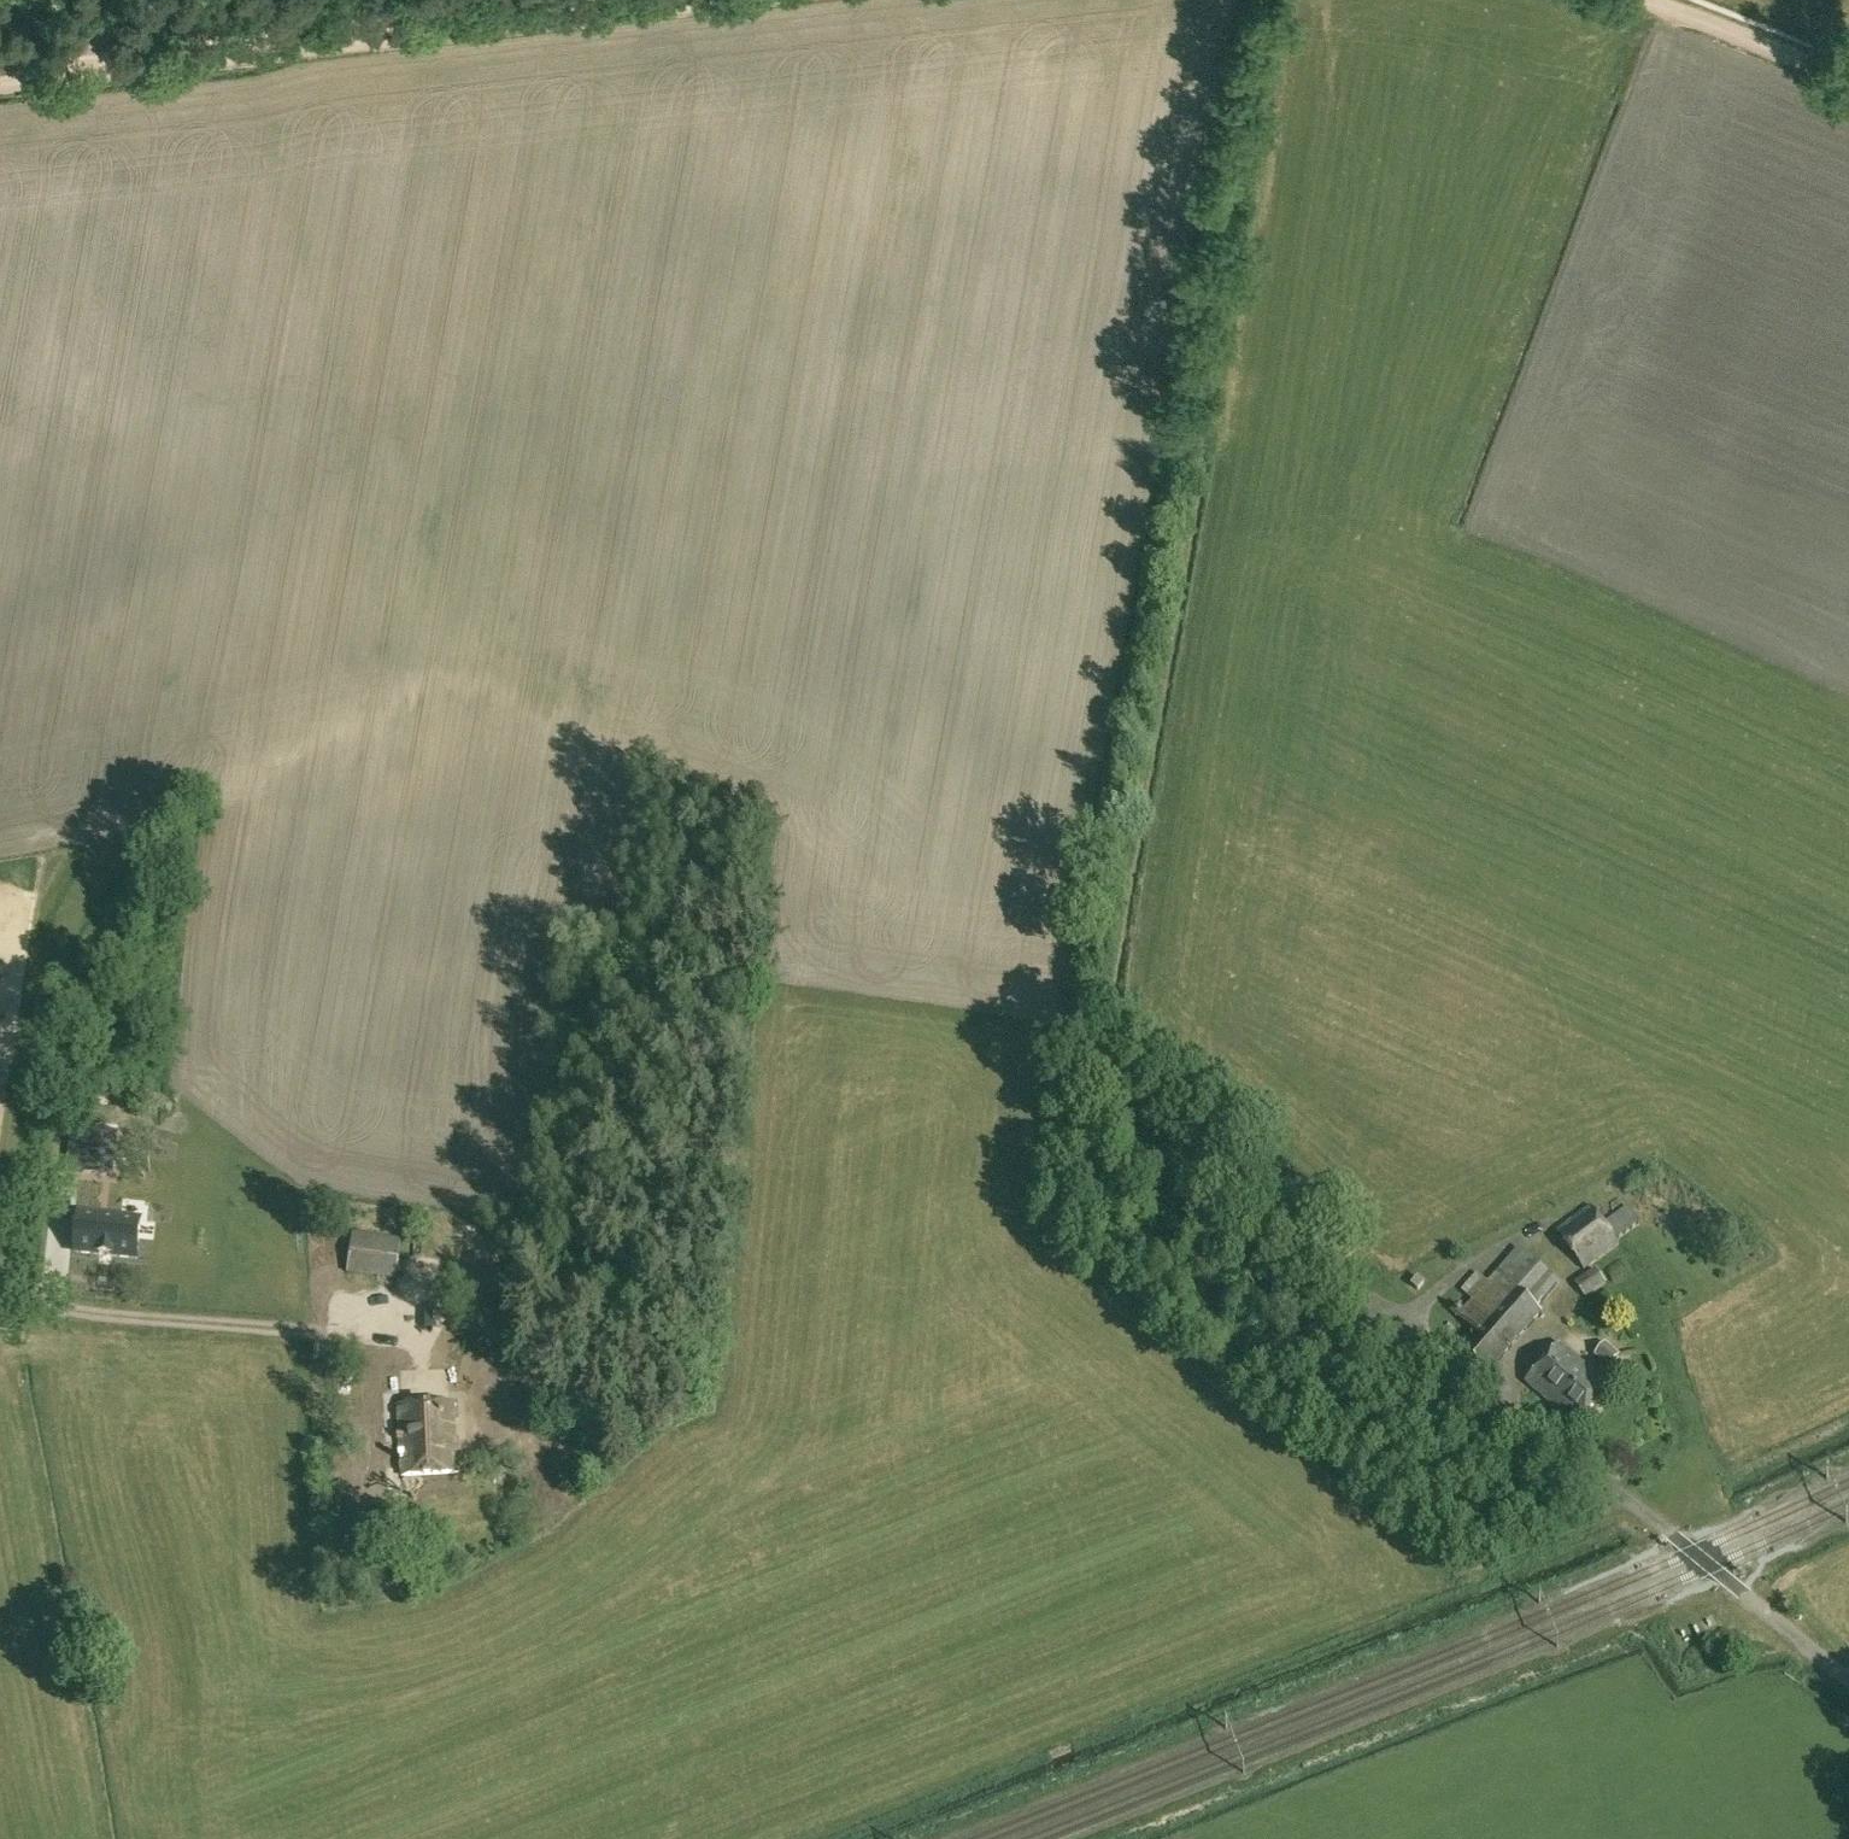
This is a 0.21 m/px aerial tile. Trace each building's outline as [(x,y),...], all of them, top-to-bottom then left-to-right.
[(8,1132),(9,1112),(0,1111),(0,1132),(8,1132)] [(72,1127),(65,1170),(69,1171),(113,1177),(119,1132),(72,1127)] [(1620,1245),(1616,1240),(1640,1223),(1628,1205),(1603,1223),(1591,1207),(1556,1231),(1585,1271),(1620,1245)] [(137,1260),(141,1219),(79,1212),(74,1253),(137,1260)] [(402,1240),(354,1233),(349,1272),(397,1279),(402,1240)] [(1543,1312),(1538,1308),(1559,1283),(1519,1248),(1489,1282),(1479,1273),(1463,1291),(1473,1300),(1465,1308),(1459,1303),(1452,1311),(1477,1332),(1462,1349),(1490,1374),(1543,1312)] [(1586,1299),(1608,1283),(1597,1268),(1575,1283),(1586,1299)] [(1418,1290),(1424,1282),(1417,1277),(1411,1285),(1418,1290)] [(1621,1355),(1606,1342),(1594,1356),(1609,1369),(1621,1355)] [(1525,1382),(1551,1404),(1584,1365),(1559,1343),(1525,1382)] [(1576,1426),(1610,1387),(1584,1365),(1551,1404),(1576,1426)] [(458,1473),(457,1440),(454,1440),(453,1403),(398,1406),(403,1476),(458,1473)]
